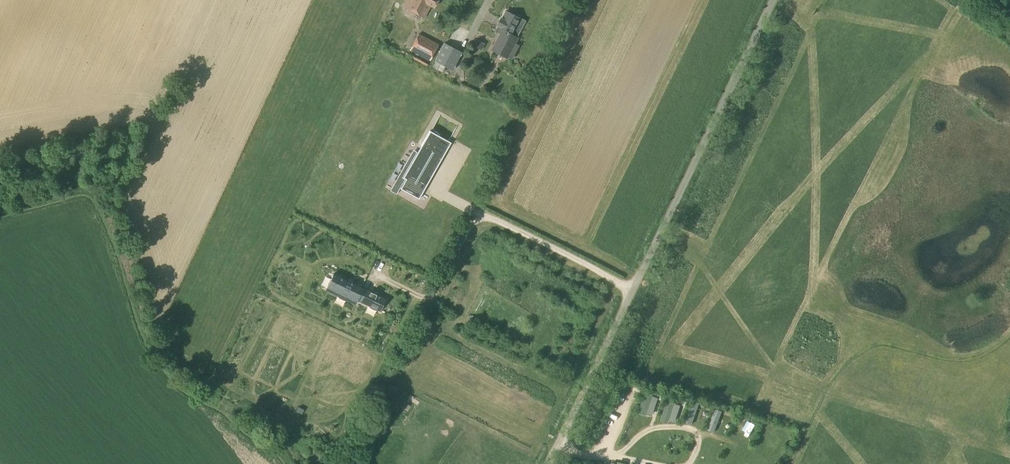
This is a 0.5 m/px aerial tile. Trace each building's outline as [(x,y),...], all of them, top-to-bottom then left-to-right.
[(438,0),(406,0),(403,7),(408,10),(419,16),(419,15),(425,19),(431,7),(434,8),(438,0)] [(513,16),(505,12),(497,28),(502,30),(491,50),(507,59),(508,57),(511,58),(515,50),(512,48),(518,38),(516,38),(523,24),(512,18),(513,16)] [(438,44),(418,34),(409,50),(429,61),(438,44)] [(444,43),(434,61),(452,71),(462,53),(444,43)] [(418,199),(450,143),(429,131),(402,178),(404,180),(400,189),(418,199)] [(340,277),(332,294),(355,305),(357,301),(380,312),(385,299),(340,277)] [(401,383),(399,388),(407,392),(410,387),(401,383)] [(380,429),(383,423),(377,420),(374,427),(380,429)]
